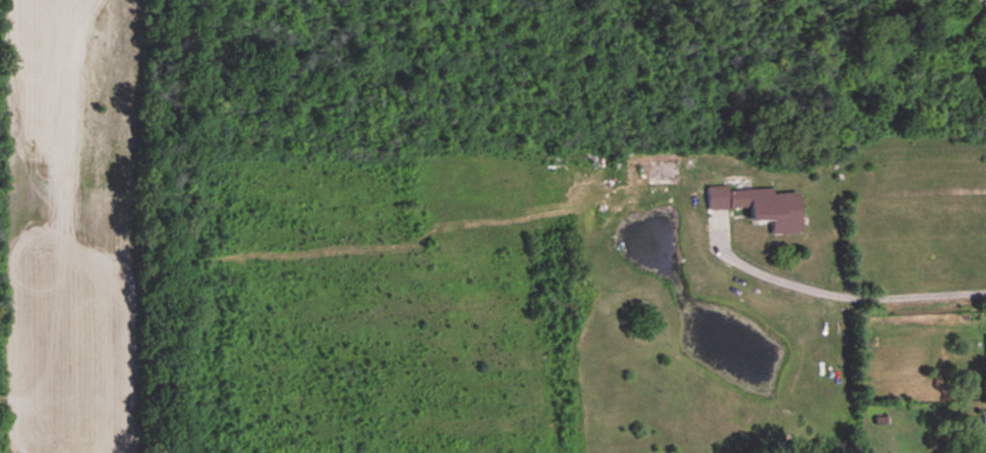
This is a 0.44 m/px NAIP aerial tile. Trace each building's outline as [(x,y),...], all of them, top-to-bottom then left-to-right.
[(801,233),(799,193),(774,193),(774,187),(707,190),(708,209),(750,208),(751,224),(771,224),(771,234),(801,233)]
